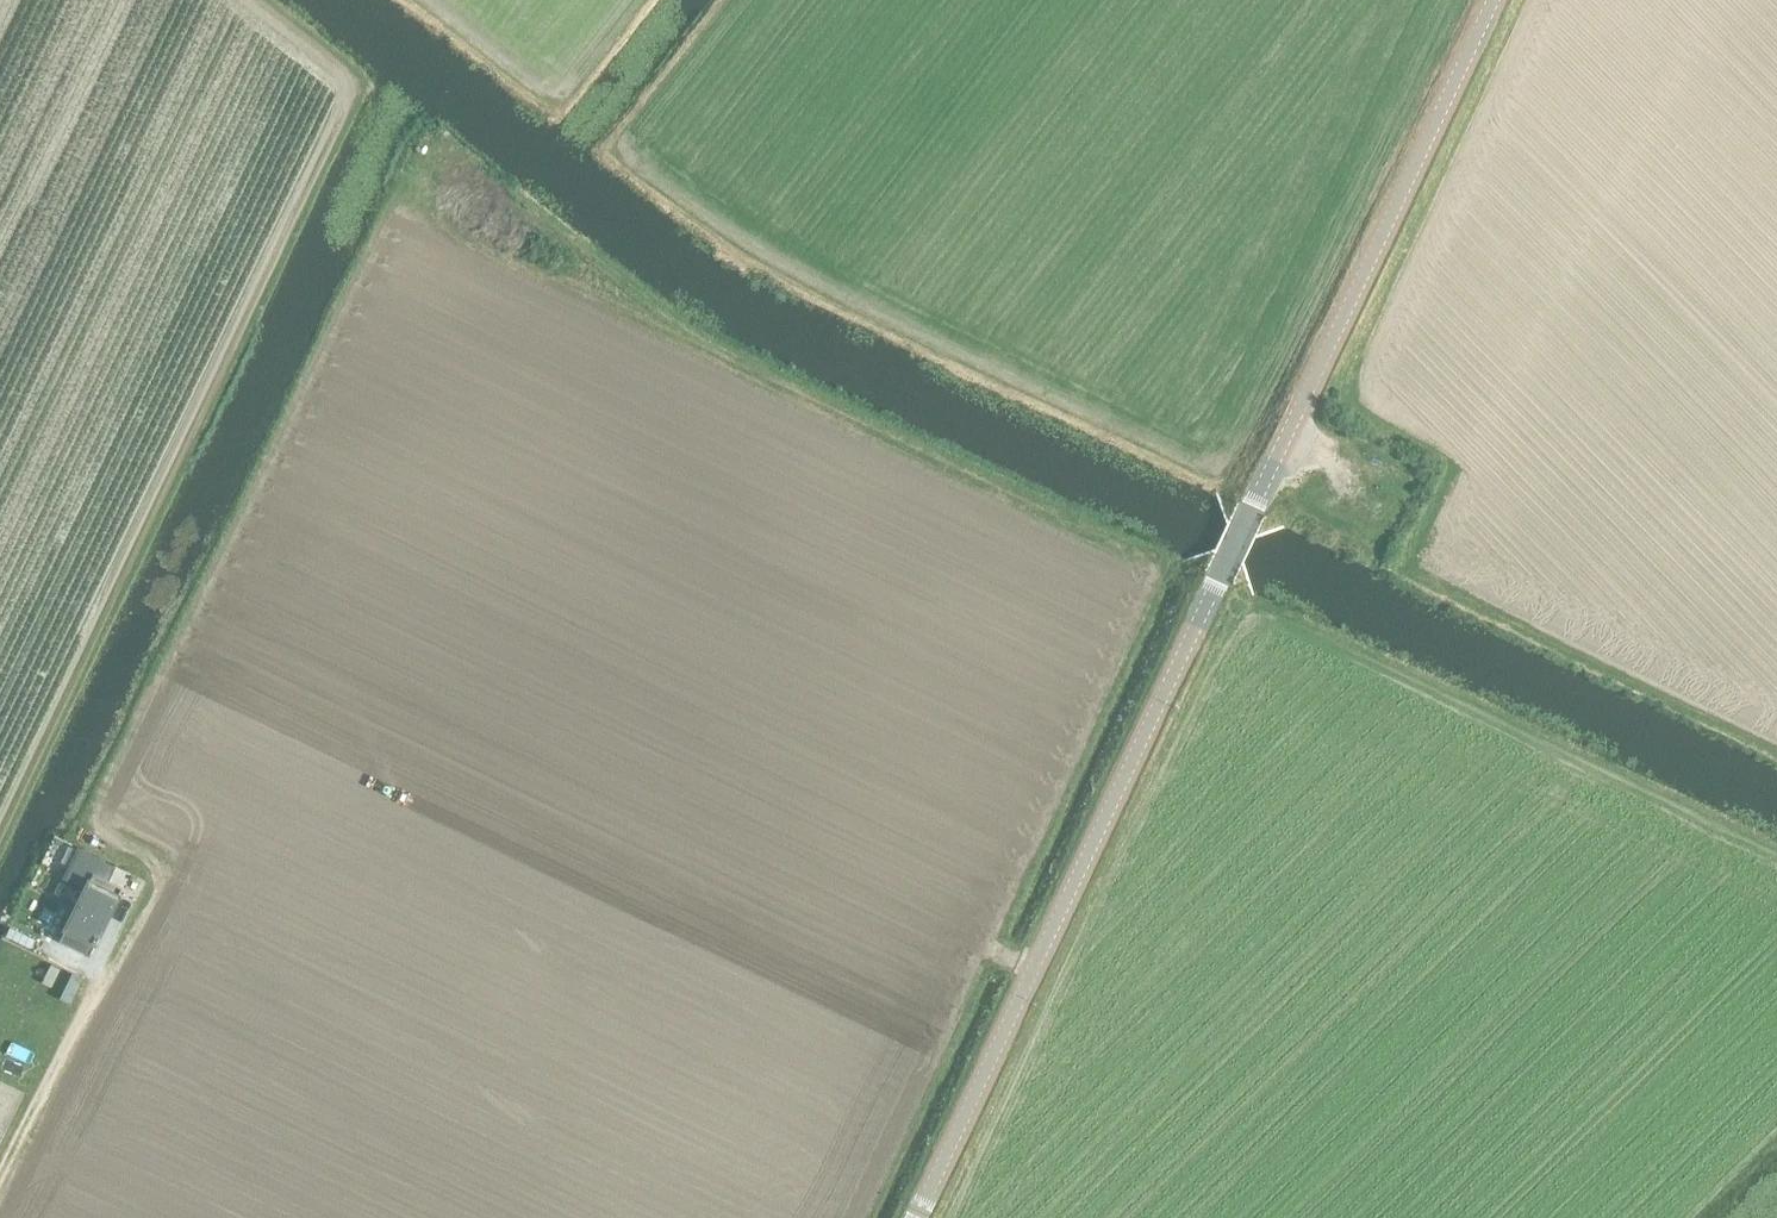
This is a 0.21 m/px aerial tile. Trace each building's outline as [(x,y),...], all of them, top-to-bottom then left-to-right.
[(57,941),(88,956),(122,887),(105,877),(111,864),(76,848),(62,877),(84,887),(57,941)] [(19,1094),(0,1085),(0,1132),(19,1094)]
